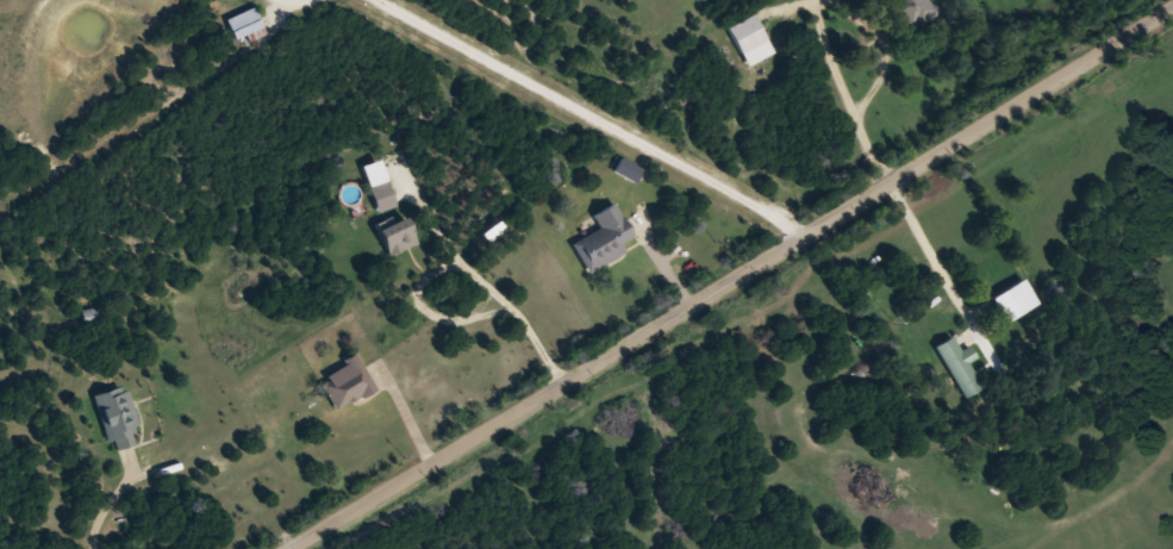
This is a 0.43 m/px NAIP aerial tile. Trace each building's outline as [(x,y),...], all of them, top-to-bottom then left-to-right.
[(929,0),(889,0),(921,31),(940,11),(929,0)] [(236,46),(264,34),(252,6),(223,20),(236,46)] [(743,65),(769,55),(754,15),(727,25),(743,65)] [(368,187),(375,212),(393,207),(386,181),(368,187)] [(572,240),(586,272),(624,254),(619,243),(631,237),(614,202),(590,213),(598,228),(572,240)] [(385,256),(413,245),(403,217),(374,228),(385,256)] [(990,297),(1005,323),(1038,304),(1023,278),(990,297)] [(969,363),(976,359),(969,345),(959,350),(952,336),(935,345),(963,398),(982,388),(969,363)] [(357,356),(316,376),(332,410),(374,389),(357,356)] [(104,441),(111,439),(114,449),(139,442),(124,384),(92,393),(104,441)]
